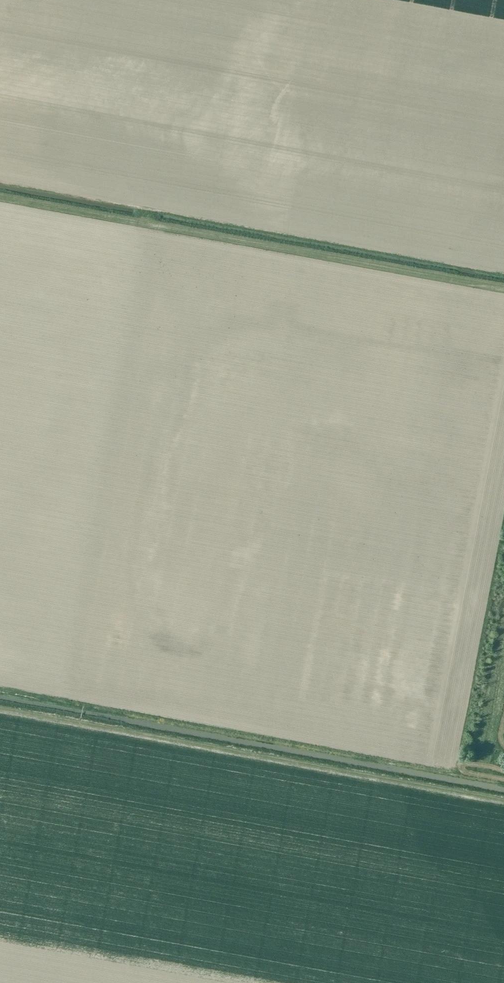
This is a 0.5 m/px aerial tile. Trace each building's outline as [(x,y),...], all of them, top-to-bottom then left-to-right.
[(406,676),(419,671),(415,661),(402,665),(406,676)]
